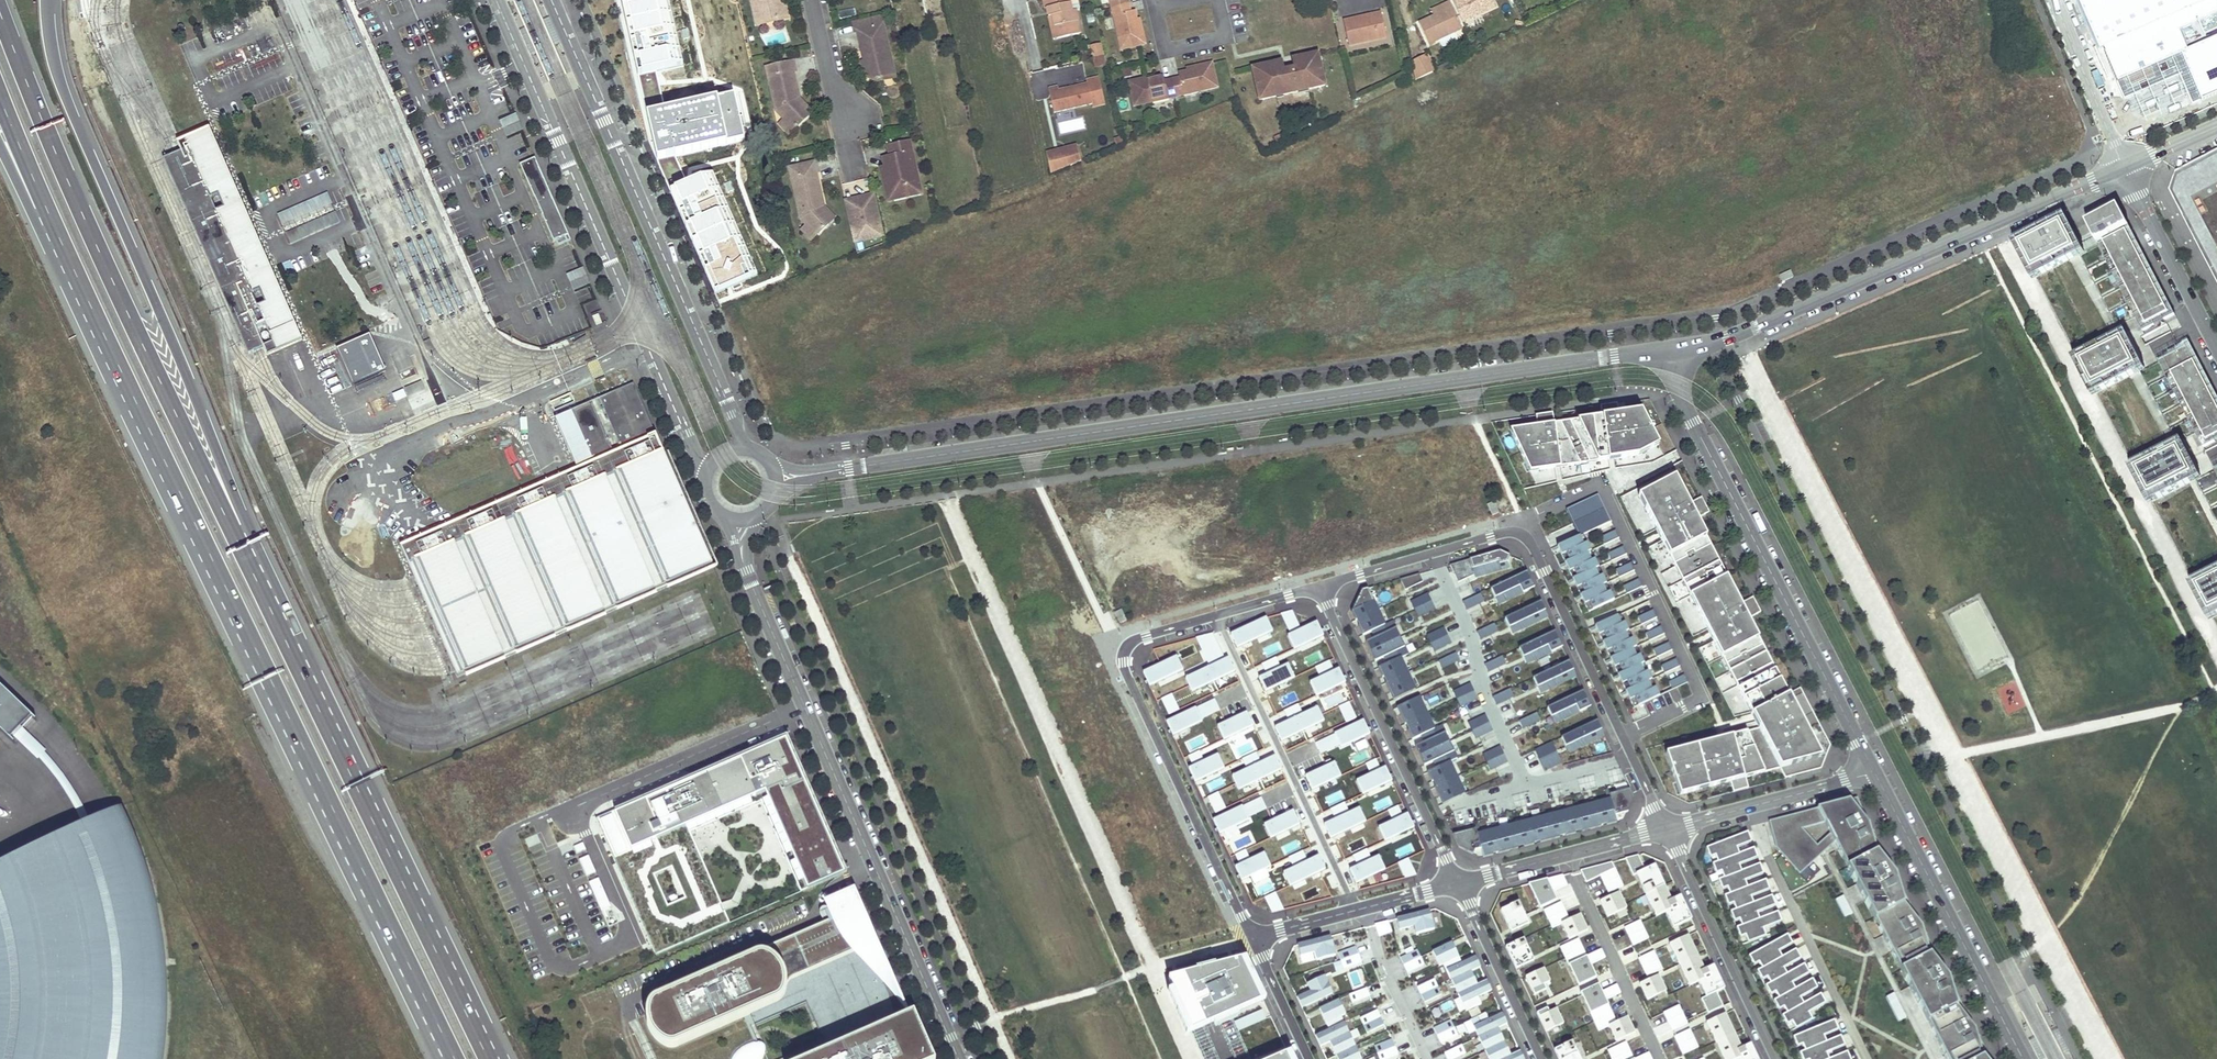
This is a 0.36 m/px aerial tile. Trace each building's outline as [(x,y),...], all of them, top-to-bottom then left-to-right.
[(638,76),(684,66),(669,0),(621,0),(638,76)] [(756,21),(777,16),(777,14),(783,5),(777,1),(776,0),(751,0),(756,21)] [(1076,20),(1074,10),(1071,11),(1069,0),(1041,0),(1043,8),(1045,8),(1048,7),(1052,26),(1055,38),(1079,32),(1076,20)] [(1071,11),(1074,10),(1080,9),(1078,0),(1069,0),(1071,11)] [(1430,41),(1439,36),(1455,28),(1463,24),(1451,0),(1446,0),(1443,2),(1445,7),(1435,12),(1419,20),(1430,41)] [(1464,19),(1497,3),(1496,0),(1455,0),(1464,19)] [(2216,93),(2216,8),(2213,0),(2075,0),(2098,52),(2102,50),(2123,98),(2180,74),(2193,103),(2216,93)] [(1445,7),(1443,2),(1432,7),(1435,12),(1445,7)] [(1145,44),(1141,26),(1138,26),(1136,19),(1137,19),(1135,11),(1130,12),(1128,4),(1111,8),(1113,17),(1116,16),(1119,26),(1116,30),(1121,49),(1145,44)] [(785,14),(783,5),(777,14),(777,16),(785,14)] [(1045,8),(1043,8),(1050,39),(1055,38),(1052,26),(1048,7),(1045,8)] [(1352,17),(1343,20),(1348,44),(1386,35),(1380,11),(1361,16),(1361,18),(1353,20),(1352,17)] [(853,22),(855,33),(859,32),(863,53),(868,55),(869,61),(865,62),(862,63),(864,75),(874,73),(876,81),(895,76),(882,15),(853,22)] [(555,45),(560,43),(549,18),(543,20),(555,45)] [(1455,28),(1439,36),(1443,44),(1459,36),(1455,28)] [(525,29),(519,31),(530,56),(535,54),(525,29)] [(1104,54),(1101,42),(1090,45),(1095,65),(1106,63),(1104,54)] [(1320,59),(1318,52),(1311,54),(1312,61),(1320,59)] [(1427,53),(1411,61),(1415,80),(1435,70),(1427,53)] [(1311,54),(1297,57),(1300,72),(1285,75),(1285,72),(1282,61),(1260,66),(1262,73),(1254,75),(1261,100),(1277,96),(1276,94),(1284,92),(1284,94),(1299,91),(1298,89),(1309,86),(1310,88),(1326,84),(1320,59),(1312,61),(1311,54)] [(1300,72),(1297,57),(1293,58),(1296,69),(1285,72),(1285,75),(1300,72)] [(795,91),(798,91),(793,69),(796,68),(794,59),(766,65),(776,109),(783,117),(785,116),(793,126),(810,111),(800,100),(796,96),(795,91)] [(1212,63),(1193,67),(1194,70),(1187,71),(1179,73),(1180,77),(1172,79),(1176,96),(1185,94),(1184,91),(1194,89),(1198,91),(1217,87),(1212,63)] [(1262,73),(1260,66),(1253,68),(1254,75),(1262,73)] [(874,73),(864,75),(876,81),(874,73)] [(1059,88),(1049,90),(1054,111),(1093,102),(1093,106),(1104,103),(1098,76),(1087,79),(1088,82),(1077,84),(1078,86),(1068,88),(1067,86),(1059,88)] [(1163,77),(1155,79),(1148,80),(1147,78),(1129,82),(1134,106),(1154,101),(1156,98),(1166,95),(1167,98),(1176,96),(1172,79),(1164,81),(1163,77)] [(734,96),(648,115),(658,158),(743,139),(734,96)] [(793,126),(785,116),(783,117),(779,122),(787,131),(793,126)] [(181,151),(214,137),(210,128),(177,142),(181,151)] [(300,335),(214,137),(181,151),(163,159),(250,357),(267,349),(300,335)] [(887,144),(890,155),(893,154),(895,162),(885,165),(880,166),(885,189),(894,187),(896,196),(921,191),(909,139),(887,144)] [(1063,147),(1045,151),(1050,172),(1056,170),(1055,168),(1062,167),(1062,165),(1071,163),(1077,161),(1076,160),(1080,159),(1077,146),(1064,149),(1063,147)] [(2213,188),(2216,187),(2216,151),(2178,172),(2180,175),(2175,188),(2171,190),(2181,209),(2186,206),(2197,227),(2195,228),(2206,249),(2208,248),(2214,259),(2212,260),(2216,271),(2216,195),(2213,188)] [(895,162),(893,154),(890,155),(883,156),(885,165),(895,162)] [(519,164),(553,240),(568,234),(535,157),(519,164)] [(790,170),(801,220),(807,228),(815,237),(834,221),(824,209),(822,210),(820,201),(822,200),(814,165),(790,170)] [(758,275),(713,174),(672,192),(717,293),(758,275)] [(885,189),(887,198),(896,196),(894,187),(885,189)] [(874,193),(845,200),(853,234),(855,244),(884,237),(874,193)] [(2181,209),(2216,277),(2216,271),(2212,260),(2214,259),(2208,248),(2206,249),(2195,228),(2197,227),(2186,206),(2181,209)] [(2095,399),(2160,366),(2204,451),(2216,444),(2216,395),(2189,341),(2188,340),(2155,356),(2148,343),(2181,326),(2122,211),(2094,225),(2089,227),(2098,244),(2084,251),(2067,218),(2015,245),(2035,284),(2101,250),(2142,328),(2076,362),(2095,399)] [(807,228),(802,232),(810,242),(815,237),(807,228)] [(1791,270),(1780,275),(1782,282),(1794,277),(1791,270)] [(599,314),(593,316),(597,326),(603,324),(599,314)] [(714,567),(633,383),(618,390),(599,398),(622,449),(614,453),(591,401),(562,414),(583,463),(399,542),(454,677),(461,674),(462,677),(714,567)] [(409,395),(424,390),(422,383),(407,388),(409,395)] [(622,449),(599,398),(591,401),(614,453),(622,449)] [(1609,413),(1616,412),(1616,407),(1596,410),(1595,415),(1609,413)] [(1595,415),(1579,418),(1598,461),(1637,455),(1657,446),(1643,408),(1616,412),(1609,413),(1595,415)] [(1547,422),(1554,421),(1555,416),(1534,419),(1533,424),(1547,422)] [(1598,461),(1579,418),(1554,421),(1547,422),(1533,424),(1507,428),(1527,471),(1598,461)] [(2211,464),(2199,471),(2182,437),(2129,464),(2149,503),(2216,469),(2216,471),(2216,461),(2211,464)] [(1510,438),(1503,440),(1507,451),(1513,449),(1510,438)] [(1675,568),(1713,550),(1702,527),(1699,521),(1694,511),(1675,476),(1637,496),(1675,568)] [(1494,500),(1487,503),(1492,515),(1499,512),(1494,500)] [(1699,521),(1702,527),(1712,522),(1711,520),(1703,506),(1694,511),(1699,521)] [(1615,527),(1601,534),(1605,541),(1619,535),(1615,527)] [(1590,598),(1595,608),(1617,596),(1612,586),(1608,588),(1605,582),(1608,580),(1603,571),(1601,572),(1596,564),(1600,562),(1596,553),(1592,555),(1589,549),(1593,547),(1588,538),(1585,539),(1581,531),(1559,542),(1564,550),(1567,548),(1571,556),(1567,558),(1571,567),(1575,565),(1578,572),(1575,574),(1579,583),(1583,581),(1586,588),(1582,590),(1587,600),(1590,598)] [(1623,544),(1609,551),(1613,559),(1627,552),(1623,544)] [(1746,613),(1713,550),(1675,568),(1727,662),(1762,644),(1754,628),(1751,623),(1746,613)] [(1498,551),(1468,560),(1470,567),(1471,570),(1482,566),(1484,575),(1508,569),(1506,563),(1509,556),(1498,551)] [(1470,567),(1468,560),(1449,566),(1453,575),(1470,567)] [(1631,560),(1617,567),(1620,575),(1634,568),(1631,560)] [(1482,566),(1471,570),(1473,576),(1474,579),(1484,575),(1482,566)] [(1470,567),(1453,575),(1457,583),(1473,576),(1471,570),(1470,567)] [(2191,581),(2209,618),(2216,614),(2216,568),(2191,581)] [(1419,574),(1400,580),(1405,590),(1422,582),(1419,574)] [(1528,584),(1524,574),(1488,591),(1493,600),(1501,596),(1504,602),(1525,593),(1531,590),(1528,584)] [(1638,576),(1624,583),(1628,591),(1642,584),(1638,576)] [(1456,585),(1461,601),(1474,597),(1469,581),(1456,585)] [(1351,612),(1355,620),(1363,617),(1378,610),(1367,589),(1361,590),(1351,612)] [(1525,593),(1504,602),(1501,596),(1493,600),(1496,607),(1525,593)] [(1408,604),(1412,612),(1429,604),(1425,596),(1408,604)] [(1460,605),(1464,613),(1481,604),(1477,596),(1460,605)] [(1412,612),(1415,620),(1433,612),(1429,604),(1412,612)] [(1539,606),(1538,604),(1503,621),(1507,630),(1516,626),(1519,632),(1539,622),(1536,616),(1542,613),(1539,606)] [(1652,607),(1638,614),(1642,621),(1656,615),(1652,607)] [(1751,623),(1754,628),(1765,623),(1764,621),(1757,607),(1746,613),(1751,623)] [(1121,608),(1115,611),(1120,623),(1127,620),(1121,608)] [(1385,625),(1378,610),(1363,617),(1365,622),(1358,626),(1360,630),(1363,635),(1371,631),(1375,629),(1385,625)] [(1636,693),(1640,701),(1661,692),(1657,683),(1653,685),(1649,676),(1653,674),(1649,666),(1645,668),(1642,660),(1645,659),(1641,649),(1638,651),(1635,644),(1638,643),(1634,633),(1631,634),(1628,626),(1631,625),(1627,617),(1624,619),(1621,612),(1598,623),(1601,630),(1605,628),(1609,636),(1605,638),(1608,646),(1613,645),(1616,653),(1612,655),(1617,664),(1621,663),(1623,669),(1620,670),(1624,679),(1628,677),(1632,685),(1629,687),(1632,695),(1636,693)] [(1546,620),(1542,613),(1536,616),(1539,622),(1519,632),(1516,626),(1507,630),(1510,637),(1546,620)] [(1363,617),(1355,620),(1358,626),(1365,622),(1363,617)] [(1266,618),(1231,635),(1237,649),(1272,632),(1266,618)] [(1385,625),(1375,629),(1378,636),(1374,638),(1366,642),(1367,645),(1370,651),(1400,637),(1393,621),(1385,625)] [(1316,623),(1287,637),(1293,650),(1322,636),(1316,623)] [(1660,623),(1646,630),(1649,638),(1664,631),(1660,623)] [(1474,634),(1478,642),(1495,634),(1492,626),(1474,634)] [(1424,638),(1428,646),(1445,638),(1442,630),(1424,638)] [(1553,635),(1552,634),(1517,651),(1521,660),(1530,656),(1533,662),(1553,652),(1560,649),(1553,635)] [(1400,637),(1370,651),(1375,661),(1383,657),(1387,655),(1390,662),(1400,657),(1408,653),(1400,637)] [(1428,646),(1432,654),(1449,646),(1445,638),(1428,646)] [(1668,642),(1654,649),(1657,654),(1671,647),(1668,642)] [(1787,692),(1762,644),(1727,662),(1759,727),(1782,773),(1822,761),(1788,694),(1787,692)] [(1208,671),(1221,665),(1215,651),(1201,658),(1208,671)] [(1554,653),(1553,652),(1533,662),(1530,656),(1521,660),(1524,667),(1554,653)] [(1436,664),(1440,672),(1458,663),(1454,655),(1436,664)] [(1149,686),(1182,670),(1176,656),(1143,672),(1149,686)] [(1407,672),(1400,657),(1390,662),(1386,664),(1378,668),(1382,677),(1390,674),(1392,679),(1407,672)] [(1676,658),(1661,664),(1664,671),(1679,664),(1676,658)] [(1482,667),(1486,675),(1503,667),(1499,659),(1482,667)] [(1208,671),(1204,673),(1211,686),(1232,676),(1232,675),(1226,663),(1221,665),(1208,671)] [(1571,673),(1567,663),(1531,680),(1536,690),(1544,685),(1547,692),(1568,682),(1565,676),(1571,673)] [(1258,678),(1265,691),(1294,677),(1287,664),(1258,678)] [(1338,669),(1309,683),(1316,696),(1345,682),(1338,669)] [(1392,679),(1385,683),(1392,698),(1393,700),(1416,689),(1407,672),(1392,679)] [(1211,686),(1204,673),(1183,683),(1189,697),(1192,695),(1211,686)] [(1573,677),(1571,673),(1565,676),(1568,682),(1547,692),(1544,685),(1536,690),(1539,696),(1574,679),(1573,677)] [(1683,673),(1669,680),(1671,686),(1686,680),(1683,673)] [(1390,674),(1382,677),(1384,680),(1385,683),(1392,679),(1390,674)] [(1451,694),(1455,702),(1472,694),(1468,686),(1451,694)] [(1492,698),(1496,706),(1513,698),(1509,690),(1492,698)] [(0,691),(0,734),(13,746),(14,747),(18,743),(23,738),(27,733),(36,724),(0,691)] [(1588,708),(1581,693),(1545,710),(1550,719),(1558,715),(1561,721),(1582,711),(1588,708)] [(1472,694),(1455,702),(1459,710),(1476,702),(1472,694)] [(1398,711),(1404,725),(1411,722),(1426,714),(1418,697),(1396,708),(1398,711)] [(1497,706),(1506,724),(1518,718),(1509,700),(1497,706)] [(1582,712),(1582,711),(1561,721),(1558,715),(1550,719),(1553,726),(1582,712)] [(1315,712),(1294,722),(1300,735),(1322,725),(1315,712)] [(1193,713),(1164,727),(1171,740),(1200,726),(1193,713)] [(1433,729),(1426,714),(1411,722),(1414,727),(1407,731),(1408,733),(1411,740),(1420,736),(1424,734),(1433,729)] [(1517,724),(1521,732),(1538,723),(1534,715),(1517,724)] [(1244,717),(1215,731),(1222,744),(1251,730),(1244,717)] [(1466,725),(1470,733),(1487,725),(1483,717),(1466,725)] [(1294,722),(1273,732),(1279,746),(1300,735),(1294,722)] [(1411,722),(1404,725),(1407,731),(1414,727),(1411,722)] [(1600,732),(1595,723),(1560,740),(1564,749),(1573,745),(1576,751),(1596,741),(1593,735),(1600,732)] [(1361,724),(1332,738),(1339,752),(1368,738),(1361,724)] [(1414,747),(1419,756),(1449,742),(1441,725),(1433,729),(1424,734),(1427,741),(1423,742),(1415,746),(1414,747)] [(1487,725),(1470,733),(1474,741),(1491,733),(1487,725)] [(1743,783),(1782,773),(1759,727),(1666,751),(1682,801),(1730,787),(1733,786),(1743,783)] [(1528,730),(1513,737),(1521,755),(1537,748),(1528,730)] [(1603,739),(1600,732),(1593,735),(1596,741),(1576,751),(1573,745),(1564,749),(1567,756),(1603,739)] [(47,751),(27,733),(23,738),(18,743),(37,761),(39,759),(45,753),(47,751)] [(801,892),(847,872),(787,735),(733,759),(597,818),(657,956),(730,923),(689,832),(762,801),(801,892)] [(1449,742),(1419,756),(1424,766),(1425,765),(1432,762),(1436,760),(1439,767),(1449,762),(1457,758),(1449,742)] [(1532,753),(1536,761),(1554,753),(1550,745),(1532,753)] [(1481,757),(1485,765),(1502,756),(1498,748),(1481,757)] [(55,764),(45,753),(39,759),(48,769),(58,782),(67,796),(75,809),(82,826),(86,824),(90,822),(83,806),(75,792),(65,777),(55,764)] [(1554,753),(1536,761),(1538,766),(1556,757),(1554,753)] [(1502,756),(1485,765),(1489,773),(1506,764),(1502,756)] [(1538,766),(1542,774),(1560,765),(1556,757),(1538,766)] [(1216,759),(1187,773),(1193,787),(1222,773),(1216,759)] [(1273,761),(1252,771),(1258,784),(1279,774),(1273,761)] [(1456,777),(1449,762),(1439,767),(1435,768),(1427,772),(1431,782),(1439,778),(1441,784),(1456,777)] [(1333,767),(1303,781),(1310,794),(1339,780),(1333,767)] [(1230,781),(1237,795),(1258,784),(1252,771),(1230,781)] [(1361,798),(1390,784),(1384,771),(1354,785),(1361,798)] [(1441,784),(1434,787),(1439,798),(1442,805),(1464,794),(1456,777),(1441,784)] [(1439,778),(1431,782),(1433,785),(1434,787),(1441,784),(1439,778)] [(1733,786),(1730,787),(1732,794),(1736,793),(1746,791),(1743,783),(1733,786)] [(1608,796),(1609,802),(1613,817),(1614,817),(1626,814),(1633,801),(1628,791),(1608,796)] [(1775,850),(1798,875),(1833,843),(1845,870),(1844,870),(1871,924),(1874,923),(1899,973),(1897,973),(1913,1005),(1925,1027),(1927,1026),(1939,1051),(1943,1058),(1981,1058),(1975,1040),(1978,1039),(1977,1038),(1973,1033),(1956,1011),(1954,1012),(1947,989),(1949,988),(1947,986),(1945,983),(1927,959),(1928,958),(1922,938),(1925,936),(1923,934),(1919,930),(1902,908),(1901,909),(1894,887),(1896,886),(1896,885),(1894,883),(1892,880),(1873,856),(1875,855),(1868,835),(1870,834),(1871,833),(1870,832),(1866,827),(1861,813),(1857,799),(1847,802),(1815,809),(1767,823),(1775,850)] [(1613,817),(1609,802),(1607,803),(1593,806),(1597,822),(1604,820),(1605,827),(1614,825),(1615,825),(1613,817)] [(1589,807),(1575,811),(1579,827),(1580,833),(1587,832),(1595,830),(1599,829),(1599,828),(1597,822),(1593,806),(1589,807)] [(166,1049),(167,1032),(168,1012),(168,993),(168,974),(166,955),(163,935),(160,916),(156,898),(151,879),(145,861),(138,842),(131,825),(122,807),(90,822),(86,824),(82,826),(0,866),(0,1058),(164,1058),(166,1049)] [(1241,811),(1211,825),(1218,838),(1247,824),(1241,811)] [(1579,827),(1575,811),(1560,815),(1558,816),(1563,831),(1564,837),(1564,838),(1569,837),(1574,836),(1574,835),(1572,829),(1579,827)] [(1323,829),(1329,842),(1364,825),(1358,812),(1323,829)] [(1292,815),(1262,829),(1269,843),(1298,828),(1292,815)] [(1548,843),(1558,840),(1558,839),(1556,833),(1563,831),(1558,816),(1557,816),(1545,819),(1542,820),(1548,843)] [(1406,817),(1377,831),(1383,845),(1413,831),(1406,817)] [(1539,844),(1539,845),(1544,844),(1548,843),(1542,820),(1540,820),(1528,824),(1526,824),(1531,840),(1537,838),(1539,844)] [(1525,825),(1510,828),(1515,844),(1521,842),(1523,849),(1527,848),(1532,847),(1532,846),(1531,840),(1526,824),(1525,825)] [(1515,844),(1510,828),(1494,833),(1492,833),(1496,849),(1497,855),(1498,856),(1510,853),(1510,852),(1512,851),(1516,850),(1515,844)] [(1713,853),(1716,860),(1732,854),(1732,853),(1730,847),(1750,839),(1749,838),(1746,830),(1704,846),(1708,855),(1713,853)] [(1474,832),(1451,838),(1457,851),(1471,857),(1474,856),(1480,855),(1476,837),(1474,832)] [(1496,849),(1492,833),(1478,837),(1476,837),(1480,855),(1482,861),(1492,858),(1491,857),(1489,850),(1496,849)] [(1537,838),(1531,840),(1532,846),(1539,844),(1537,838)] [(584,843),(575,847),(577,853),(587,849),(584,843)] [(1736,863),(1756,855),(1755,854),(1752,846),(1732,853),(1732,854),(1716,860),(1710,862),(1714,871),(1719,869),(1722,876),(1739,870),(1738,869),(1736,863)] [(1264,853),(1235,867),(1241,880),(1270,866),(1264,853)] [(589,856),(580,860),(587,876),(596,872),(589,856)] [(1355,883),(1384,869),(1378,856),(1349,870),(1355,883)] [(1644,869),(1638,856),(1626,859),(1634,875),(1636,874),(1639,880),(1646,894),(1664,886),(1654,865),(1644,869)] [(1289,890),(1324,873),(1318,860),(1282,877),(1289,890)] [(1744,885),(1742,879),(1762,871),(1762,870),(1758,861),(1738,869),(1739,870),(1722,876),(1717,878),(1720,887),(1725,885),(1728,891),(1728,892),(1745,886),(1744,885)] [(1611,862),(1580,870),(1586,882),(1600,876),(1614,869),(1611,862)] [(1614,869),(1600,876),(1608,893),(1623,886),(1614,869)] [(1567,885),(1562,875),(1528,884),(1540,908),(1557,900),(1554,895),(1553,892),(1567,885)] [(1751,901),(1748,895),(1768,887),(1768,885),(1765,877),(1744,885),(1745,886),(1728,892),(1728,891),(1723,893),(1726,903),(1732,901),(1734,907),(1734,908),(1751,902),(1751,901)] [(599,878),(590,882),(609,926),(618,923),(599,878)] [(1671,900),(1664,886),(1646,894),(1655,913),(1657,916),(1666,912),(1670,910),(1667,902),(1671,900)] [(867,919),(854,891),(827,902),(835,920),(816,927),(796,936),(759,952),(653,999),(649,1007),(646,1018),(651,1032),(657,1040),(664,1043),(679,1043),(780,999),(783,995),(784,989),(787,983),(791,978),(810,969),(859,948),(868,934),(867,919)] [(1626,909),(1618,893),(1599,902),(1600,904),(1607,918),(1626,909)] [(1751,902),(1734,908),(1734,907),(1729,909),(1733,919),(1738,917),(1740,923),(1740,924),(1757,917),(1754,910),(1774,903),(1774,901),(1771,893),(1751,901),(1751,902)] [(1676,926),(1691,919),(1680,896),(1671,900),(1667,902),(1670,910),(1666,912),(1673,928),(1676,926)] [(1842,897),(1834,901),(1843,919),(1851,915),(1842,897)] [(1526,917),(1518,902),(1501,910),(1511,932),(1529,924),(1526,917)] [(1568,918),(1561,903),(1544,911),(1552,929),(1562,924),(1569,940),(1588,931),(1580,915),(1569,920),(1568,918)] [(1764,933),(1762,926),(1781,919),(1780,917),(1777,909),(1757,917),(1740,924),(1740,923),(1735,925),(1739,935),(1744,933),(1747,940),(1764,933)] [(1434,929),(1429,910),(1397,919),(1400,930),(1414,926),(1416,934),(1434,929)] [(1392,933),(1389,921),(1376,924),(1379,936),(1392,933)] [(1625,928),(1633,947),(1649,939),(1640,921),(1625,928)] [(1785,933),(1747,955),(1752,964),(1756,961),(1760,967),(1776,959),(1775,958),(1772,952),(1790,942),(1789,940),(1785,933)] [(1697,955),(1688,935),(1669,944),(1670,947),(1678,964),(1697,955)] [(1331,936),(1298,945),(1301,955),(1315,952),(1318,960),(1336,955),(1331,936)] [(1524,938),(1507,946),(1517,968),(1535,960),(1534,958),(1524,938)] [(1586,956),(1578,939),(1560,947),(1578,986),(1597,977),(1592,968),(1591,965),(1605,958),(1601,949),(1586,956)] [(1432,952),(1439,966),(1444,964),(1459,956),(1452,942),(1432,952)] [(1339,953),(1342,961),(1359,954),(1356,946),(1339,953)] [(1760,967),(1755,970),(1760,978),(1765,976),(1768,982),(1784,973),(1780,967),(1799,957),(1798,955),(1794,948),(1775,958),(1776,959),(1760,967)] [(1404,965),(1420,957),(1417,950),(1400,958),(1404,965)] [(1663,970),(1654,951),(1639,959),(1647,977),(1663,970)] [(1342,961),(1345,968),(1362,962),(1359,954),(1342,961)] [(1679,967),(1689,986),(1698,981),(1703,979),(1700,972),(1705,970),(1697,955),(1678,964),(1679,967)] [(1459,956),(1444,964),(1451,980),(1471,971),(1480,967),(1475,957),(1462,963),(1459,956)] [(1266,999),(1246,957),(1241,958),(1261,1001),(1266,999)] [(1420,957),(1404,965),(1407,972),(1424,964),(1420,957)] [(1169,978),(1174,989),(1192,1031),(1214,1022),(1237,1012),(1261,1001),(1241,958),(1216,965),(1197,970),(1169,978)] [(1768,982),(1763,984),(1768,993),(1773,991),(1777,997),(1792,988),(1788,981),(1807,970),(1805,968),(1802,962),(1784,973),(1768,982)] [(1724,989),(1713,966),(1705,970),(1700,972),(1703,979),(1698,981),(1706,997),(1701,999),(1708,1014),(1715,1010),(1719,1008),(1716,1003),(1720,1001),(1716,993),(1724,989)] [(1550,982),(1543,969),(1525,977),(1534,996),(1546,990),(1543,985),(1550,982)] [(1471,971),(1451,980),(1458,994),(1477,985),(1471,971)] [(1311,991),(1297,997),(1302,1008),(1333,993),(1325,975),(1307,984),(1311,991)] [(1666,992),(1659,976),(1642,984),(1640,985),(1647,1001),(1666,992)] [(1777,997),(1772,999),(1777,1008),(1782,1005),(1785,1011),(1785,1012),(1801,1003),(1800,1003),(1797,996),(1815,985),(1814,984),(1811,977),(1792,988),(1777,997)] [(1421,995),(1438,987),(1434,980),(1418,988),(1421,995)] [(1492,990),(1487,980),(1477,985),(1458,994),(1466,1011),(1481,1004),(1478,997),(1492,990)] [(1601,992),(1598,984),(1580,993),(1594,1022),(1612,1014),(1607,1003),(1605,1000),(1620,993),(1616,985),(1601,992)] [(1367,987),(1349,994),(1352,1002),(1370,995),(1367,987)] [(1438,987),(1421,995),(1425,1002),(1441,994),(1438,987)] [(1192,1031),(1174,989),(1169,991),(1187,1033),(1192,1031)] [(1801,1003),(1785,1012),(1785,1011),(1780,1014),(1785,1023),(1790,1020),(1794,1027),(1810,1018),(1807,1011),(1824,1001),(1823,999),(1819,992),(1800,1003),(1801,1003)] [(1893,994),(1885,998),(1898,1022),(1905,1018),(1893,994)] [(1342,1015),(1346,1013),(1339,999),(1319,1008),(1326,1022),(1341,1015),(1342,1015)] [(1687,1023),(1679,1005),(1663,1012),(1672,1030),(1687,1023)] [(1360,1017),(1364,1025),(1381,1017),(1377,1009),(1360,1017)] [(1547,1009),(1537,1013),(1546,1032),(1564,1024),(1556,1009),(1549,1012),(1548,1011),(1547,1009)] [(1237,1012),(1214,1022),(1217,1026),(1239,1017),(1237,1012)] [(1486,1013),(1470,1020),(1478,1037),(1498,1028),(1507,1024),(1502,1013),(1489,1020),(1486,1013)] [(1706,1023),(1710,1031),(1719,1049),(1723,1058),(1737,1058),(1740,1058),(1737,1050),(1743,1048),(1726,1013),(1706,1023)] [(1614,1019),(1612,1014),(1594,1022),(1598,1031),(1608,1027),(1616,1042),(1634,1033),(1627,1017),(1616,1022),(1614,1019)] [(1329,1029),(1316,1036),(1320,1046),(1330,1041),(1349,1032),(1342,1015),(1341,1015),(1326,1022),(1329,1029)] [(808,1058),(929,1058),(910,1016),(884,1027),(808,1058)] [(1381,1017),(1364,1025),(1367,1032),(1384,1024),(1381,1017)] [(1820,1042),(1817,1035),(1837,1026),(1836,1024),(1833,1017),(1791,1035),(1795,1044),(1800,1042),(1803,1049),(1804,1050),(1820,1043),(1820,1042)] [(1438,1035),(1455,1027),(1452,1020),(1435,1028),(1438,1035)] [(1438,1035),(1442,1043),(1459,1035),(1455,1027),(1438,1035)] [(1498,1028),(1478,1037),(1485,1051),(1504,1042),(1498,1028)] [(1699,1048),(1690,1030),(1675,1037),(1683,1055),(1699,1048)] [(2064,1054),(2069,1052),(2058,1030),(2053,1032),(2064,1054)] [(1349,1032),(1330,1041),(1336,1055),(1356,1046),(1349,1032)] [(1823,1051),(1843,1042),(1843,1041),(1840,1034),(1820,1042),(1820,1043),(1804,1050),(1803,1049),(1798,1051),(1802,1058),(1806,1058),(1807,1058),(1825,1058),(1827,1058),(1826,1058),(1823,1051)] [(1375,1045),(1378,1053),(1395,1046),(1392,1038),(1375,1045)] [(2029,1041),(2038,1058),(2045,1058),(2034,1039),(2029,1041)] [(765,1044),(755,1041),(746,1043),(738,1049),(732,1056),(731,1058),(762,1058),(765,1052),(765,1044)] [(1649,1052),(1634,1058),(1626,1041),(1608,1050),(1612,1058),(1652,1058),(1649,1052)] [(1485,1051),(1489,1058),(1503,1058),(1511,1055),(1504,1042),(1485,1051)] [(1559,1058),(1580,1058),(1572,1042),(1554,1050),(1559,1058)] [(1466,1052),(1463,1044),(1446,1053),(1449,1058),(1452,1058),(1466,1052)] [(1750,1044),(1743,1048),(1737,1050),(1740,1058),(1737,1058),(1757,1058),(1750,1044)] [(1336,1055),(1338,1058),(1362,1058),(1356,1046),(1336,1055)] [(1378,1053),(1380,1058),(1385,1058),(1398,1054),(1395,1046),(1378,1053)] [(1849,1058),(1849,1057),(1846,1050),(1826,1058),(1827,1058),(1825,1058),(1847,1058),(1849,1058)] [(1520,1051),(1511,1055),(1503,1058),(1524,1058),(1520,1051)]
